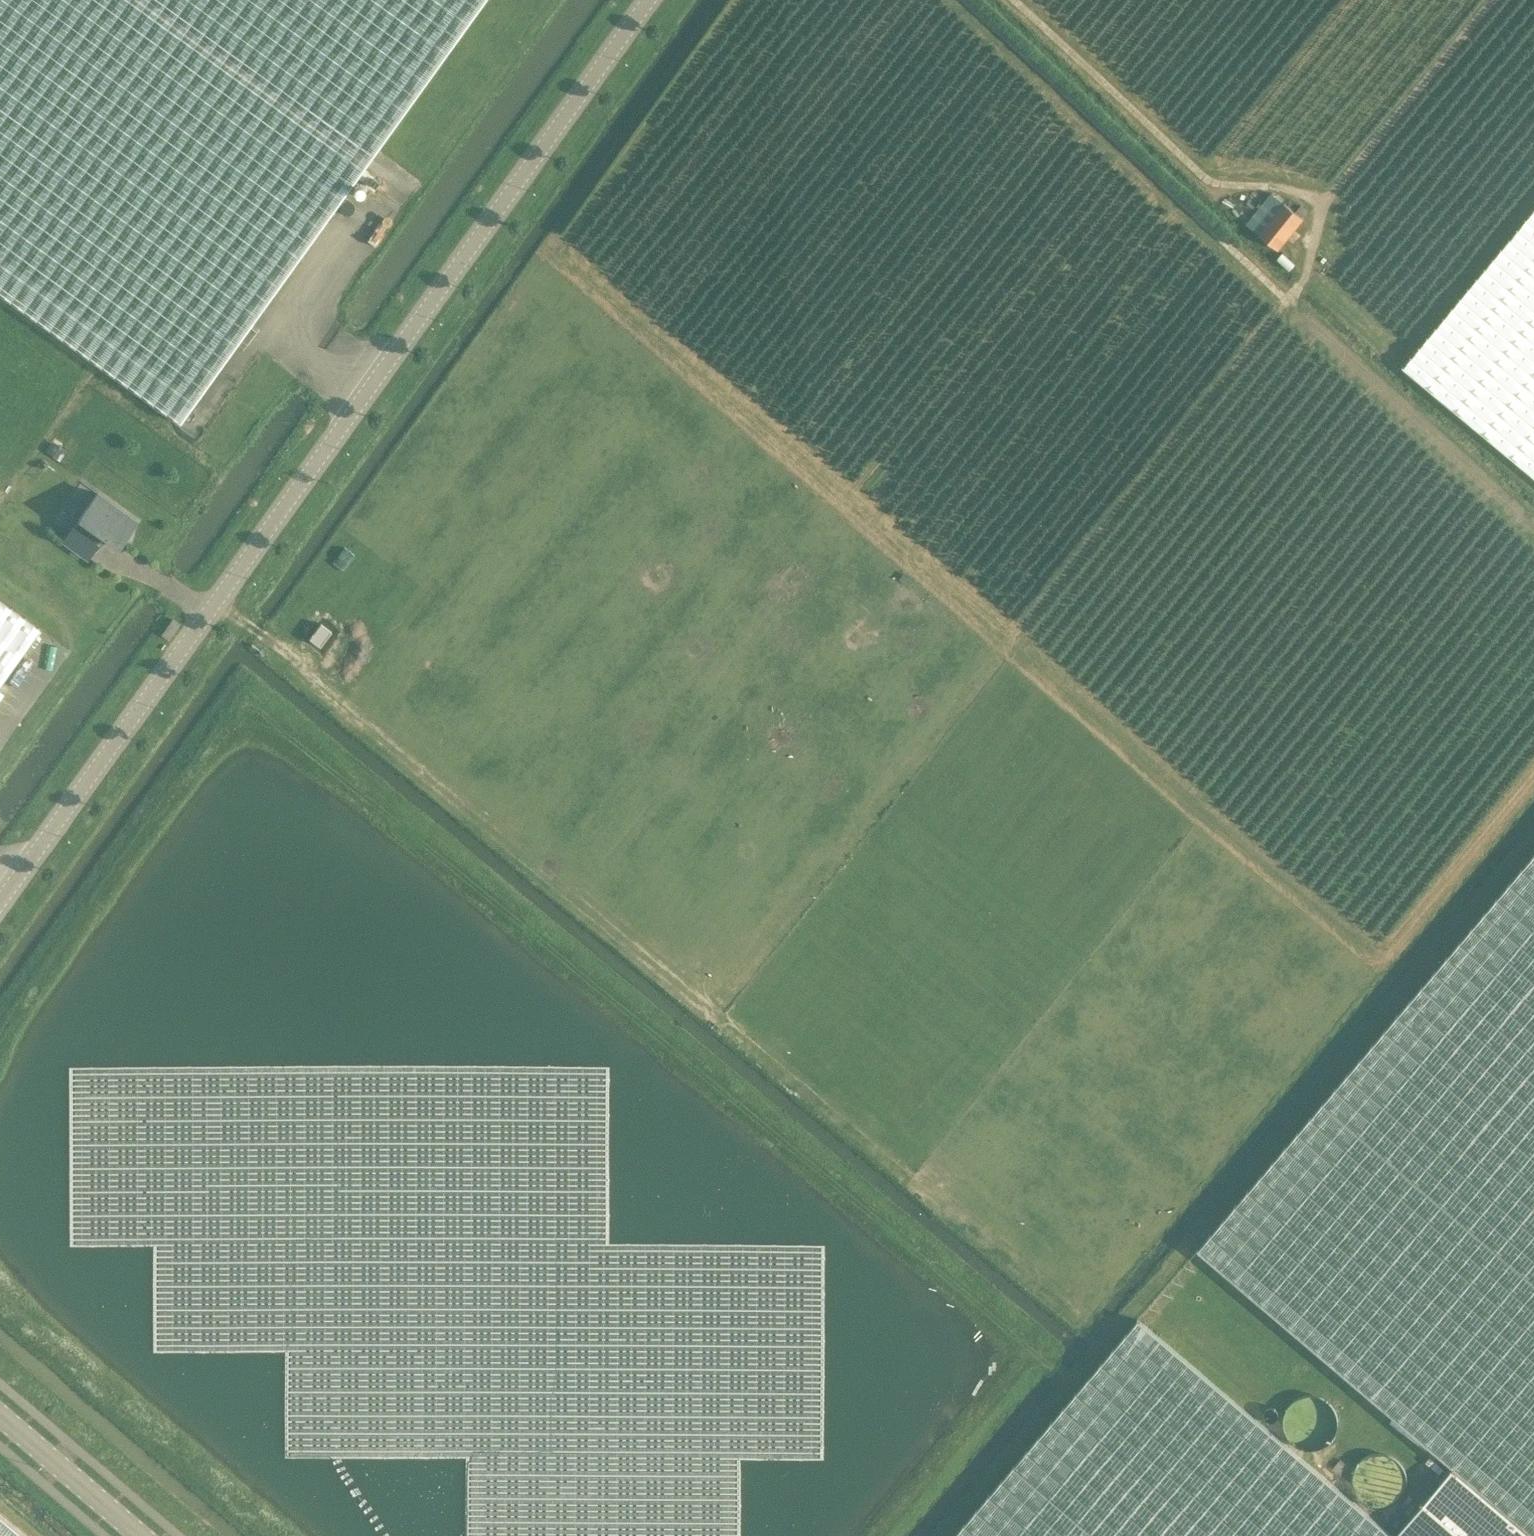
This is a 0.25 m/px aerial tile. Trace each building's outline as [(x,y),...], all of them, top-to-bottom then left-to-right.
[(180,422),(357,177),(362,180),(368,172),(363,168),(484,0),(0,0),(0,293),(180,422)] [(1260,235),(1278,250),(1303,218),(1285,203),(1260,235)] [(1400,368),(1533,480),(1533,208),(1400,368)] [(133,525),(136,521),(97,493),(78,519),(79,519),(73,527),(63,540),(88,558),(103,536),(117,547),(124,537),(129,539),(133,525)] [(40,628),(0,600),(0,683),(40,628)] [(320,623),(309,639),(319,647),(331,631),(320,623)] [(1198,1250),(1453,1468),(1395,1535),(1533,1535),(1533,855),(1198,1250)] [(1139,1319),(1113,1350),(955,1535),(1393,1535),(1139,1319)] [(1336,1425),(1336,1421),(1335,1415),(1331,1409),(1329,1406),(1324,1403),(1320,1401),(1315,1400),(1310,1399),(1301,1401),(1295,1404),(1292,1407),(1289,1412),(1287,1415),(1285,1420),(1285,1425),(1285,1429),(1287,1435),(1290,1440),(1293,1444),(1298,1447),(1301,1449),(1306,1450),(1311,1451),(1316,1450),(1320,1449),(1324,1447),(1329,1444),(1332,1440),(1335,1435),(1336,1430),(1336,1425)] [(1407,1484),(1406,1475),(1403,1470),(1399,1464),(1395,1461),(1390,1459),(1384,1457),(1378,1457),(1372,1458),(1368,1460),(1364,1462),(1360,1466),(1357,1471),(1355,1475),(1353,1480),(1353,1484),(1354,1490),(1355,1494),(1357,1498),(1360,1502),(1364,1505),(1368,1508),(1378,1511),(1383,1511),(1389,1510),(1394,1507),(1399,1503),(1403,1499),(1405,1495),(1406,1490),(1407,1484)] [(0,1516),(0,1535),(23,1535),(0,1516)]
